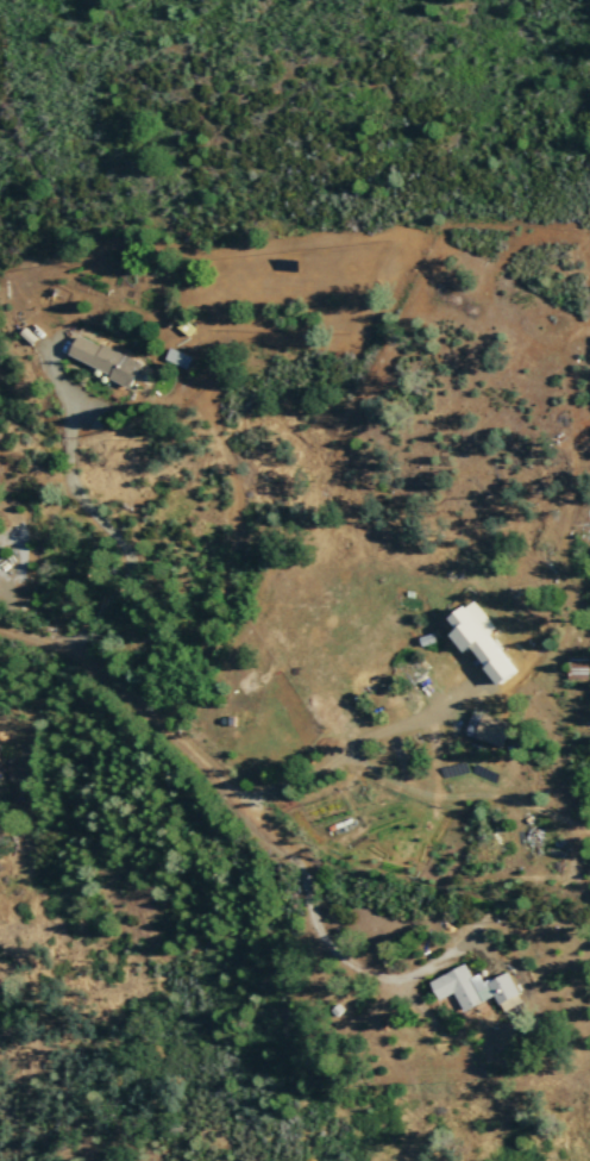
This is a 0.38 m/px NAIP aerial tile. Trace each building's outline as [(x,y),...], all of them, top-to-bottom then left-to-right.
[(69,358),(130,388),(143,360),(96,338),(93,344),(79,337),(69,358)] [(522,675),(492,633),(497,630),(477,602),(454,619),(462,630),(454,635),(470,656),(477,651),(504,688),(522,675)] [(588,682),(588,660),(569,660),(568,681),(588,682)] [(467,737),(504,749),(511,726),(474,715),(467,737)] [(9,773),(0,748),(0,776),(9,773)] [(464,1014),(495,998),(503,1013),(523,1003),(508,974),(485,985),(480,975),(472,979),(466,966),(431,983),(441,1002),(455,995),(464,1014)]
